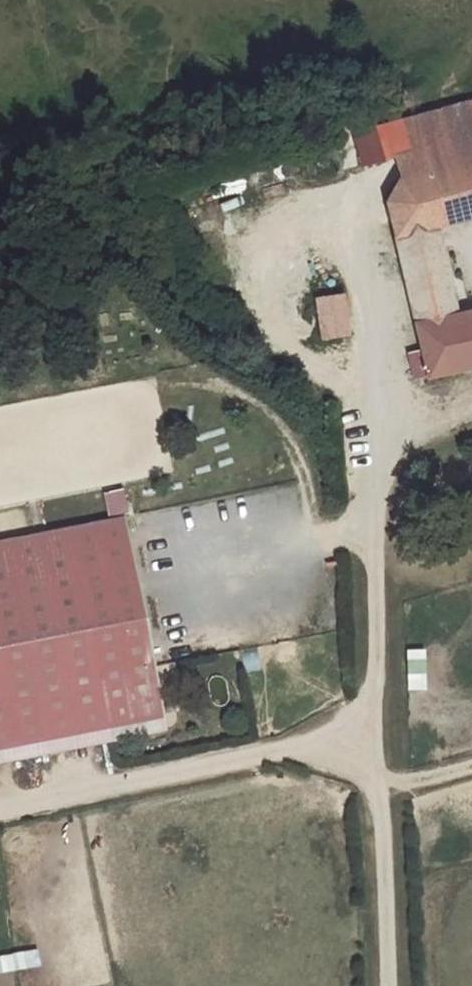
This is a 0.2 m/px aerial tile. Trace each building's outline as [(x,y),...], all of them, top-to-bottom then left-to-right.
[(425,124),(436,156),(471,144),(471,105),(425,124)] [(393,229),(446,217),(471,212),(471,161),(388,186),(383,191),(393,229)] [(446,217),(393,229),(411,309),(449,303),(448,293),(463,290),(446,217)] [(411,309),(418,341),(406,344),(412,371),(471,360),(471,298),(465,299),(463,290),(448,293),(449,303),(411,309)] [(0,536),(0,740),(157,709),(118,512),(0,536)] [(37,964),(35,948),(0,952),(0,969),(37,964)]
